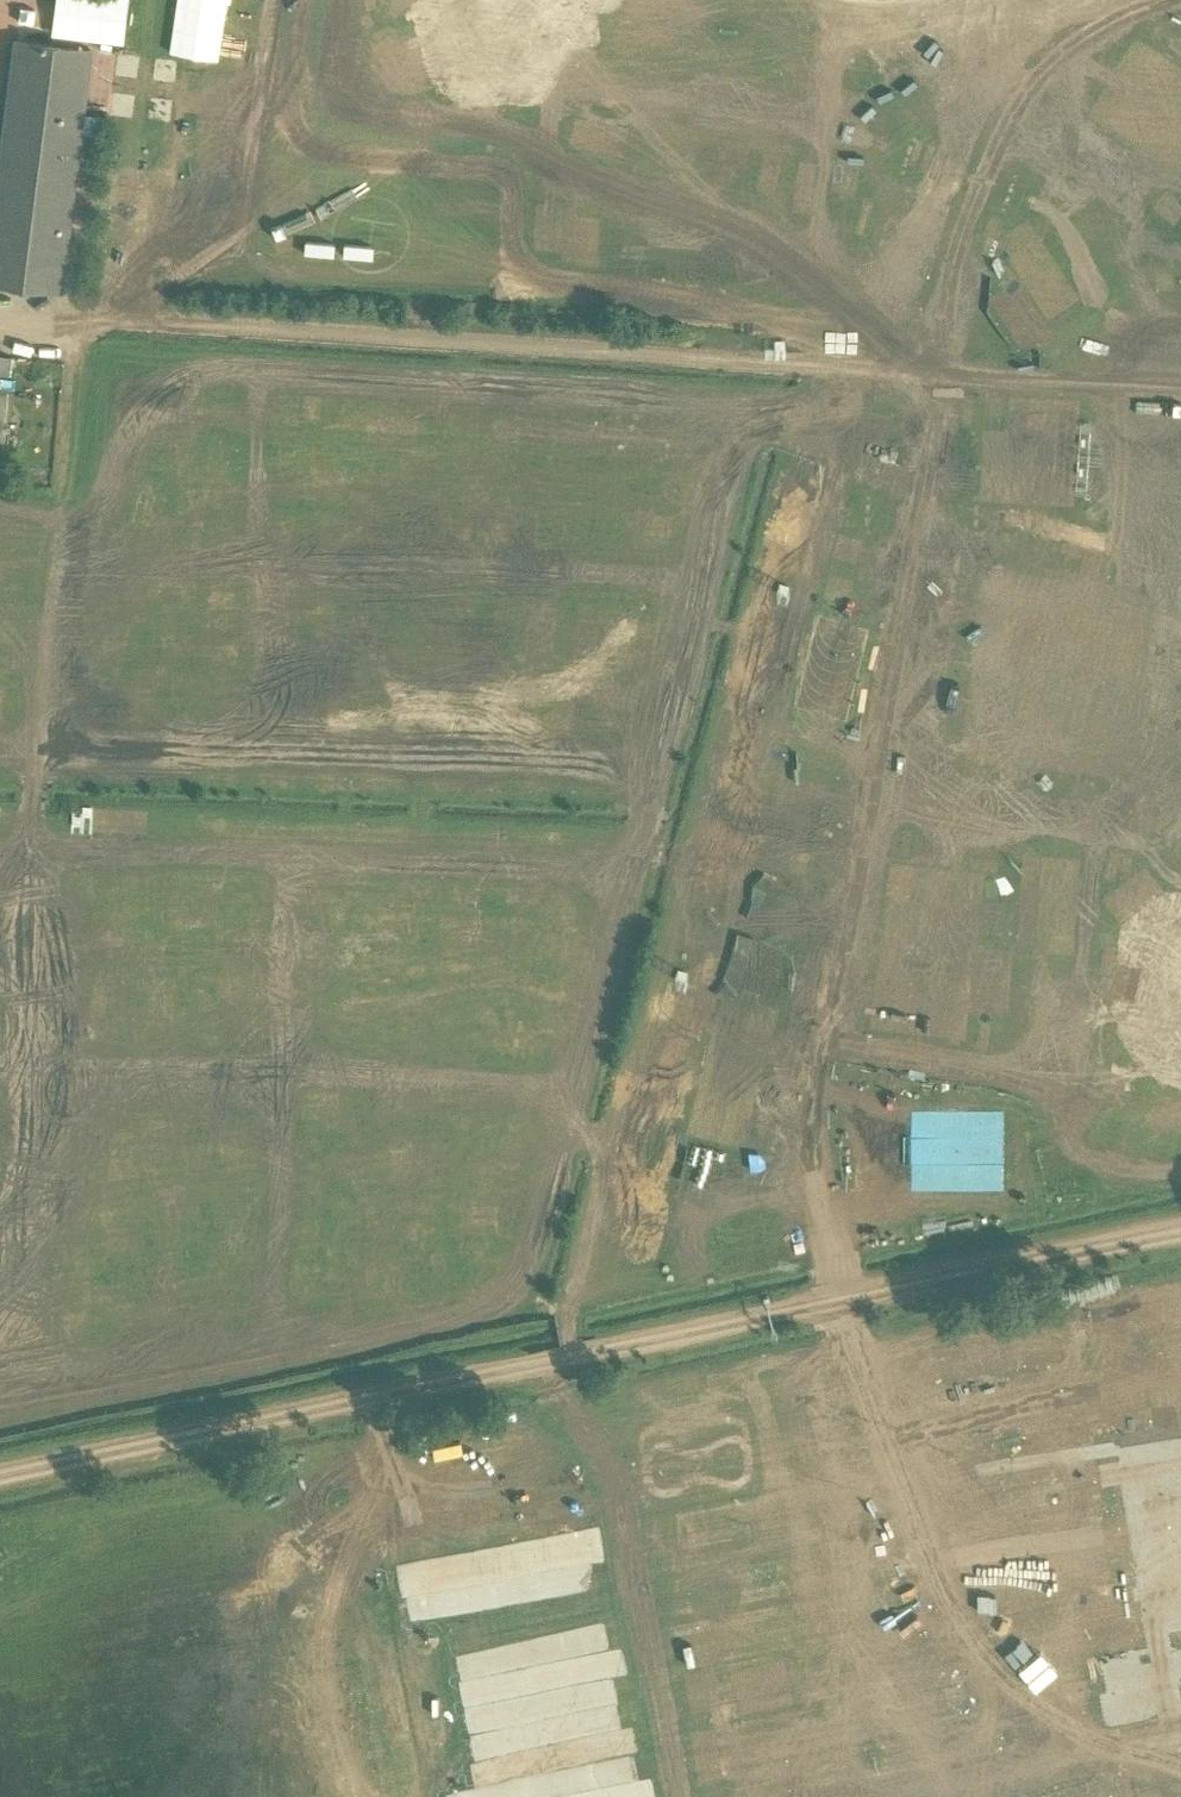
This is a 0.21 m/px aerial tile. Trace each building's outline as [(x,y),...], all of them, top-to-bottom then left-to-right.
[(63,282),(90,71),(93,47),(14,37),(11,61),(0,149),(0,284),(62,292),(63,282)] [(5,393),(5,372),(15,372),(16,353),(0,353),(0,393),(5,393)]
